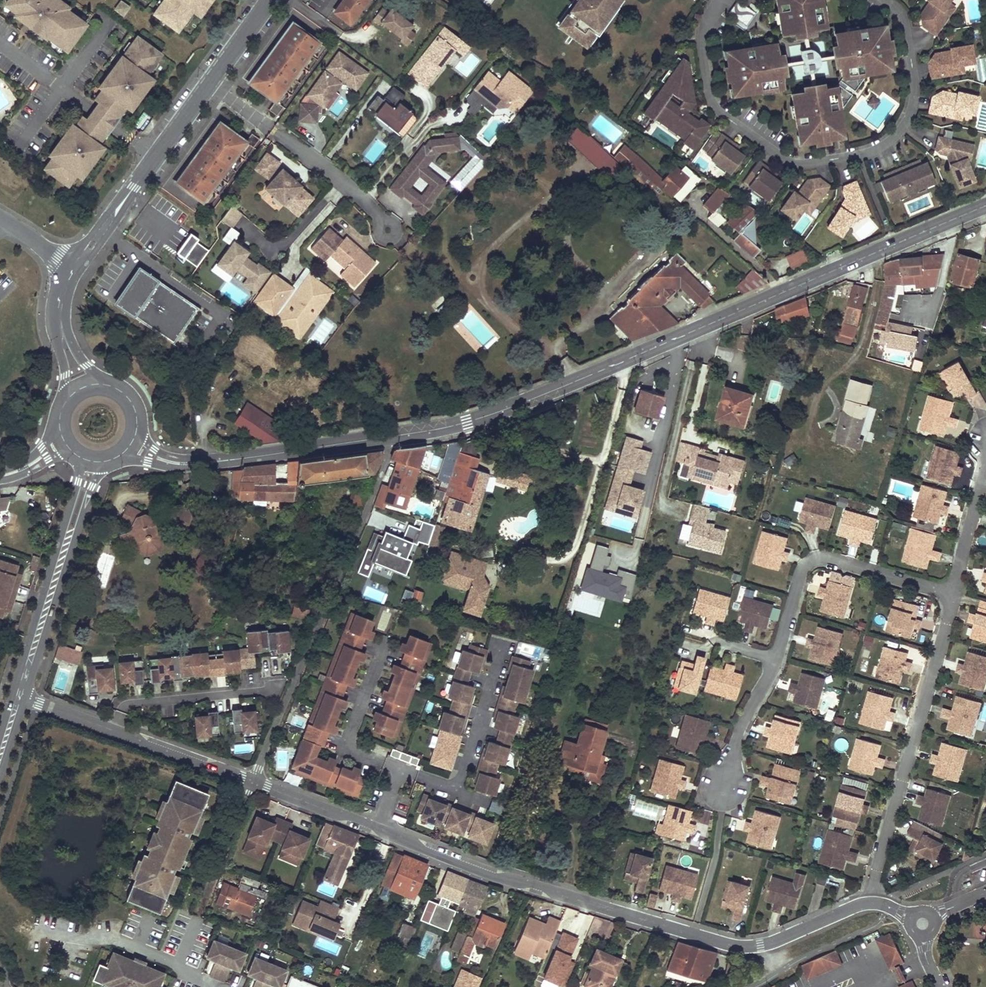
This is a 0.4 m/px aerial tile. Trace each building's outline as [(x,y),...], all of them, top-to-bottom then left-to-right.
[(66,51),(86,24),(78,19),(76,21),(69,16),(71,13),(61,6),(63,3),(59,0),(57,0),(57,1),(56,0),(8,0),(7,1),(14,7),(12,10),(17,14),(18,13),(22,16),(19,19),(25,24),(26,23),(36,30),(35,31),(41,35),(43,31),(47,34),(46,36),(52,40),(53,38),(60,43),(58,46),(66,51)] [(159,7),(159,6),(153,13),(178,32),(184,24),(182,23),(189,14),(190,14),(192,10),(196,13),(199,8),(203,11),(206,6),(204,5),(208,0),(164,0),(159,7)] [(336,12),(350,22),(366,0),(345,0),(336,12)] [(559,27),(584,45),(593,33),(597,35),(602,28),(599,26),(614,5),(608,0),(578,0),(559,27)] [(753,11),(738,0),(737,0),(728,13),(743,24),(744,25),(745,25),(745,26),(746,26),(756,12),(755,12),(754,12),(754,11),(753,11)] [(825,27),(824,21),(822,22),(820,6),(822,6),(821,0),(775,0),(777,11),(778,11),(780,23),(779,23),(781,35),(801,31),(805,31),(825,27)] [(950,0),(928,0),(930,1),(926,6),(929,9),(921,20),(922,26),(935,34),(949,15),(943,10),(948,3),(950,0)] [(128,7),(121,2),(116,9),(123,15),(128,7)] [(949,15),(954,7),(948,3),(943,10),(949,15)] [(929,9),(926,6),(920,14),(921,20),(929,9)] [(402,38),(403,39),(410,29),(414,24),(392,7),(388,12),(382,7),(373,19),(380,24),(381,22),(402,38)] [(247,81),(249,83),(293,23),(291,21),(280,37),(247,81)] [(319,42),(293,23),(249,83),(275,102),(270,109),(278,115),(285,106),(277,101),(319,42)] [(885,33),(884,26),(875,27),(877,34),(885,33)] [(409,74),(426,87),(441,68),(438,66),(438,60),(450,45),(455,49),(464,55),(471,46),(446,27),(409,74)] [(846,32),(834,34),(837,54),(838,57),(841,78),(839,80),(854,91),(864,77),(863,74),(882,71),(881,64),(890,63),(885,33),(877,34),(875,27),(857,30),(857,31),(846,33),(846,32)] [(407,45),(416,33),(410,29),(403,39),(402,38),(401,40),(407,45)] [(801,60),(778,64),(779,67),(801,63),(803,74),(808,73),(811,91),(815,90),(812,72),(813,71),(814,71),(816,69),(817,68),(817,67),(818,66),(818,65),(819,64),(819,62),(819,60),(838,57),(837,54),(819,57),(818,56),(817,55),(817,54),(816,53),(815,52),(814,51),(813,50),(812,50),(811,49),(810,49),(809,49),(808,48),(805,31),(801,31),(804,49),(799,50),(801,60)] [(597,35),(593,33),(584,45),(588,47),(597,35)] [(103,96),(98,103),(118,117),(126,106),(127,107),(131,102),(134,105),(138,100),(136,99),(144,88),(146,89),(149,84),(146,82),(149,77),(146,75),(148,71),(148,70),(155,61),(156,62),(162,55),(137,37),(131,44),(132,44),(122,58),(124,60),(121,65),(117,62),(114,67),(116,68),(109,78),(107,77),(103,81),(107,84),(100,93),(103,96)] [(776,88),(782,87),(779,67),(778,64),(775,43),(763,45),(763,46),(752,48),(752,47),(733,50),(735,57),(726,58),(731,89),(740,87),(741,94),(760,91),(760,89),(776,86),(776,88)] [(438,66),(441,68),(455,49),(450,45),(438,60),(438,66)] [(974,63),(971,45),(950,48),(950,51),(944,52),(945,56),(931,58),(928,63),(931,78),(955,74),(954,66),(962,65),(974,63)] [(725,51),(726,58),(735,57),(733,50),(725,51)] [(326,73),(310,95),(313,97),(307,105),(303,105),(302,120),(316,121),(317,112),(322,112),(322,108),(324,105),(329,109),(334,101),(330,98),(341,83),(338,81),(341,77),(357,88),(367,73),(340,53),(330,68),(337,73),(334,78),(326,73)] [(681,60),(677,57),(669,69),(673,72),(681,60)] [(682,101),(691,107),(694,103),(687,62),(682,58),(681,60),(673,72),(665,83),(643,113),(652,120),(654,117),(656,114),(663,119),(671,125),(679,131),(687,136),(684,139),(682,141),(692,148),(708,125),(688,110),(680,104),(669,96),(671,93),(682,101)] [(882,71),(891,70),(890,63),(881,64),(882,71)] [(955,74),(963,72),(962,65),(954,66),(955,74)] [(665,83),(673,72),(669,69),(661,80),(665,83)] [(477,100),(483,105),(484,104),(488,98),(499,107),(509,106),(510,104),(518,110),(533,90),(509,71),(501,81),(489,71),(483,79),(485,81),(482,84),(478,85),(466,100),(472,105),(473,106),(477,100)] [(837,84),(835,87),(815,90),(811,91),(791,94),(793,105),(795,117),(794,117),(797,135),(805,134),(806,143),(836,138),(834,129),(842,128),(839,109),(842,108),(852,95),(837,84)] [(375,99),(368,108),(403,136),(417,118),(415,117),(416,115),(412,112),(412,111),(401,102),(407,95),(395,86),(385,99),(381,97),(378,101),(376,100),(375,99)] [(731,89),(732,96),(741,94),(740,87),(731,89)] [(937,94),(932,97),(928,112),(952,118),(954,110),(962,112),(974,115),(978,97),(957,92),(957,94),(951,93),(950,97),(937,94)] [(100,93),(95,100),(98,103),(103,96),(100,93)] [(494,112),(499,107),(488,98),(484,104),(494,112)] [(879,102),(872,98),(868,104),(874,108),(879,102)] [(475,115),(483,105),(477,100),(473,106),(472,105),(468,110),(475,115)] [(691,107),(682,101),(680,104),(688,110),(691,107)] [(118,117),(98,103),(87,119),(106,133),(108,135),(119,118),(118,117)] [(961,120),(962,112),(954,110),(952,118),(961,120)] [(663,119),(656,114),(654,117),(661,122),(663,119)] [(87,119),(84,116),(79,123),(82,126),(87,119)] [(106,133),(87,119),(82,126),(79,123),(72,133),(68,130),(65,135),(67,136),(59,146),(57,145),(54,149),(57,152),(50,162),(54,164),(49,171),(57,177),(68,185),(77,173),(79,174),(81,171),(85,173),(88,169),(87,167),(95,156),(96,158),(100,153),(96,150),(100,145),(98,144),(106,133)] [(671,125),(663,119),(661,122),(669,128),(671,125)] [(221,123),(218,121),(175,181),(177,183),(221,123)] [(252,134),(247,141),(221,123),(177,183),(203,202),(246,142),(254,148),(260,139),(252,134)] [(679,131),(671,125),(669,128),(677,134),(679,131)] [(843,137),(842,128),(834,129),(836,138),(843,137)] [(687,136),(679,131),(677,134),(684,139),(687,136)] [(572,142),(578,147),(587,138),(582,133),(572,142)] [(734,144),(720,134),(706,153),(712,157),(732,172),(743,156),(736,151),(732,148),(734,144)] [(806,143),(805,134),(797,135),(799,144),(806,143)] [(462,149),(460,135),(431,139),(426,145),(437,153),(438,152),(462,149)] [(949,162),(958,187),(974,181),(970,170),(965,172),(961,161),(966,159),(969,144),(938,137),(935,149),(939,153),(946,155),(951,156),(949,162)] [(599,150),(587,138),(578,147),(591,160),(599,150)] [(426,145),(425,144),(391,188),(403,198),(405,195),(413,201),(415,198),(419,201),(416,204),(414,206),(423,214),(425,211),(427,212),(434,203),(433,202),(448,182),(428,166),(438,154),(437,153),(426,145)] [(624,167),(634,156),(623,146),(614,158),(624,167)] [(599,150),(591,160),(607,177),(608,176),(611,178),(621,167),(600,150),(599,150)] [(268,153),(257,169),(269,178),(281,163),(268,153)] [(663,181),(635,155),(634,156),(624,167),(623,167),(648,189),(648,188),(658,197),(663,191),(664,190),(671,196),(672,196),(674,197),(689,192),(695,186),(694,185),(696,182),(697,183),(700,180),(685,166),(680,172),(675,168),(675,169),(673,167),(668,174),(669,175),(663,181)] [(712,157),(711,159),(730,173),(732,172),(712,157)] [(970,170),(966,159),(961,161),(965,172),(970,170)] [(883,175),(885,179),(921,165),(919,160),(883,175)] [(772,171),(758,161),(744,180),(749,184),(769,199),(781,183),(774,178),(769,174),(772,171)] [(885,179),(880,182),(887,200),(934,180),(926,162),(921,165),(885,179)] [(284,169),(267,188),(286,205),(286,204),(299,215),(314,198),(301,187),(300,188),(296,184),(298,181),(284,169)] [(829,186),(818,178),(812,179),(803,191),(800,189),(797,194),(793,192),(780,209),(795,220),(803,209),(808,203),(814,207),(829,186)] [(812,179),(807,180),(800,189),(803,191),(812,179)] [(934,180),(887,200),(888,201),(935,182),(934,180)] [(853,217),(868,211),(855,181),(843,186),(843,192),(846,198),(847,203),(842,204),(827,227),(841,236),(847,227),(843,224),(849,214),(853,217)] [(749,184),(748,186),(768,200),(769,199),(749,184)] [(714,193),(724,201),(728,195),(719,188),(714,193)] [(689,192),(674,197),(676,200),(679,202),(684,197),(689,192)] [(715,211),(724,201),(714,193),(708,200),(713,214),(715,211)] [(814,207),(808,203),(803,209),(809,214),(814,207)] [(746,204),(726,223),(738,234),(759,213),(746,204)] [(233,205),(222,221),(231,228),(243,214),(233,205)] [(725,220),(715,211),(713,214),(709,219),(717,227),(725,220)] [(869,215),(868,211),(853,217),(855,221),(869,215)] [(847,227),(853,217),(849,214),(843,224),(847,227)] [(230,228),(222,241),(231,247),(240,234),(230,228)] [(342,239),(330,228),(326,233),(325,232),(322,235),(323,236),(312,249),(327,261),(332,256),(347,269),(342,274),(354,285),(376,261),(361,248),(361,249),(359,251),(343,238),(342,239)] [(200,239),(192,233),(178,253),(199,267),(210,251),(198,241),(200,239)] [(345,235),(343,238),(359,251),(361,249),(345,235)] [(249,253),(235,243),(219,265),(233,276),(238,269),(250,278),(246,285),(257,293),(271,273),(260,265),(258,267),(246,258),(249,253)] [(791,269),(808,261),(803,250),(786,257),(791,269)] [(620,307),(609,318),(632,341),(634,341),(633,339),(675,323),(676,323),(659,306),(679,286),(702,308),(702,309),(713,301),(707,296),(708,295),(681,267),(686,262),(676,253),(672,257),(669,260),(669,261),(668,263),(666,265),(664,266),(663,265),(651,277),(650,276),(637,289),(638,289),(626,301),(627,302),(626,304),(623,307),(621,307),(620,307)] [(959,254),(951,281),(972,287),(980,260),(959,254)] [(884,263),(885,279),(920,280),(947,280),(953,255),(902,258),(890,261),(884,263)] [(219,265),(215,271),(229,282),(233,276),(219,265)] [(308,267),(292,289),(293,289),(292,291),(297,295),(307,281),(315,286),(318,282),(319,282),(322,278),(308,267)] [(145,271),(140,268),(134,276),(139,279),(145,271)] [(768,283),(753,270),(738,286),(745,293),(768,283)] [(115,304),(173,344),(198,308),(145,271),(139,279),(134,276),(115,304)] [(275,276),(257,302),(275,315),(275,314),(281,318),(279,321),(288,328),(293,321),(303,329),(309,320),(306,318),(312,309),(316,312),(331,291),(319,282),(318,282),(315,286),(307,281),(297,295),(292,291),(293,289),(292,289),(275,276)] [(885,324),(891,300),(889,299),(891,292),(893,293),(895,284),(916,283),(920,280),(885,279),(884,287),(876,322),(885,324)] [(854,286),(843,326),(856,330),(867,289),(854,286)] [(776,310),(779,323),(809,315),(805,298),(788,305),(776,310)] [(923,309),(925,300),(916,298),(915,306),(923,309)] [(453,308),(447,302),(438,311),(443,318),(453,308)] [(293,321),(288,328),(301,337),(312,322),(316,312),(312,309),(306,318),(309,320),(303,329),(293,321)] [(837,328),(835,336),(840,338),(839,342),(851,345),(853,337),(841,334),(843,330),(837,328)] [(959,362),(944,371),(947,377),(943,379),(953,396),(961,392),(959,389),(963,387),(965,390),(969,398),(976,394),(966,376),(967,376),(959,362)] [(852,381),(843,409),(844,409),(838,433),(839,433),(837,441),(838,442),(857,447),(859,448),(862,440),(858,439),(868,406),(865,406),(871,386),(852,381)] [(744,427),(753,395),(727,388),(717,419),(744,427)] [(666,421),(669,409),(668,408),(670,400),(641,391),(634,411),(666,421)] [(929,395),(922,420),(927,422),(925,430),(944,435),(947,425),(956,428),(958,420),(949,417),(953,401),(929,395)] [(268,421),(270,418),(248,403),(245,408),(267,423),(268,421)] [(267,423),(245,408),(235,422),(257,438),(260,438),(261,444),(289,439),(288,434),(268,421),(267,423)] [(642,439),(626,435),(603,510),(637,520),(646,489),(628,484),(632,470),(645,474),(652,452),(639,449),(642,439)] [(442,501),(459,452),(463,441),(452,442),(452,444),(453,444),(449,456),(437,452),(433,464),(447,469),(440,491),(438,490),(435,499),(442,501)] [(838,442),(835,450),(854,456),(857,447),(838,442)] [(688,445),(680,443),(676,460),(683,463),(688,445)] [(395,449),(391,460),(396,461),(388,484),(383,482),(379,495),(378,497),(369,518),(364,529),(370,531),(374,523),(380,504),(383,503),(404,510),(425,445),(395,449)] [(688,445),(683,463),(692,465),(696,466),(694,473),(704,476),(703,481),(714,484),(716,480),(730,484),(730,482),(731,478),(739,480),(745,462),(712,452),(711,455),(710,460),(703,458),(704,453),(705,450),(688,445)] [(960,452),(936,445),(929,472),(934,473),(931,484),(950,489),(953,478),(959,480),(961,472),(955,471),(950,469),(952,464),(956,466),(960,452)] [(382,451),(299,462),(296,495),(298,495),(299,486),(301,487),(302,485),(303,484),(375,474),(383,453),(382,451)] [(459,452),(442,501),(448,503),(443,521),(470,530),(488,474),(474,469),(477,458),(459,452)] [(296,501),(296,495),(299,462),(287,463),(287,482),(276,482),(275,465),(267,465),(243,468),(232,470),(232,488),(238,490),(238,500),(296,501)] [(277,474),(287,474),(287,465),(277,465),(277,474)] [(696,466),(692,465),(689,477),(703,481),(704,476),(694,473),(696,466)] [(730,484),(716,480),(714,484),(728,488),(730,484)] [(916,526),(933,531),(935,523),(937,523),(941,513),(947,515),(949,507),(943,505),(938,504),(939,499),(944,500),(947,491),(923,484),(917,506),(921,507),(918,518),(916,526)] [(360,509),(366,495),(354,490),(348,504),(360,509)] [(829,531),(835,507),(815,501),(814,506),(804,503),(798,522),(808,525),(806,532),(814,534),(816,527),(816,525),(820,526),(819,528),(829,531)] [(429,502),(416,538),(429,542),(435,524),(441,506),(429,502)] [(128,532),(131,542),(135,541),(137,547),(147,553),(158,549),(163,539),(161,533),(159,534),(157,529),(169,525),(177,529),(186,526),(190,518),(187,509),(178,505),(170,508),(166,516),(153,520),(143,515),(137,512),(131,523),(131,525),(133,530),(128,532)] [(708,509),(692,505),(688,520),(692,521),(691,527),(687,542),(701,545),(701,549),(719,554),(725,532),(712,529),(707,528),(708,525),(704,524),(708,509)] [(131,523),(137,512),(127,506),(120,520),(131,525),(131,523)] [(866,517),(845,510),(838,534),(847,537),(848,532),(853,534),(852,538),(850,544),(858,547),(859,541),(870,544),(876,524),(865,521),(866,517)] [(779,519),(777,525),(788,528),(790,523),(779,519)] [(429,542),(428,545),(436,548),(443,527),(435,524),(429,542)] [(936,534),(912,527),(904,553),(909,555),(907,563),(926,568),(929,557),(938,560),(940,552),(931,550),(936,534)] [(787,537),(763,531),(757,552),(762,553),(759,564),(778,570),(781,559),(787,560),(789,553),(783,551),(778,550),(779,545),(784,547),(787,537)] [(131,542),(128,532),(122,534),(126,544),(131,542)] [(592,537),(576,608),(600,614),(604,595),(630,601),(635,575),(623,572),(629,545),(592,537)] [(428,547),(422,564),(427,565),(430,556),(431,556),(433,549),(428,547)] [(503,566),(451,549),(440,583),(467,591),(461,614),(485,621),(503,566)] [(0,561),(0,619),(1,619),(4,610),(6,601),(12,603),(18,586),(12,584),(14,576),(17,566),(0,561)] [(20,578),(14,576),(12,584),(18,586),(20,578)] [(823,600),(820,611),(838,616),(841,606),(846,607),(852,587),(829,580),(826,588),(820,587),(818,594),(827,597),(826,601),(823,600)] [(414,590),(410,604),(417,607),(422,592),(414,590)] [(402,600),(410,601),(412,592),(404,591),(402,600)] [(730,598),(709,592),(708,597),(697,593),(692,612),(703,615),(704,612),(708,613),(707,616),(705,622),(713,625),(715,618),(723,621),(730,598)] [(230,602),(231,599),(210,594),(208,601),(229,606),(230,602)] [(265,610),(267,603),(251,599),(250,606),(265,610)] [(773,605),(753,599),(752,604),(742,601),(737,620),(747,622),(744,630),(752,632),(754,625),(755,622),(758,623),(757,625),(767,628),(773,605)] [(919,605),(895,599),(888,620),(893,621),(890,632),(909,638),(913,627),(919,629),(921,621),(915,619),(910,618),(911,613),(916,614),(919,605)] [(12,603),(6,601),(4,610),(10,611),(12,603)] [(278,613),(280,606),(273,604),(271,611),(278,613)] [(313,621),(317,613),(308,610),(294,607),(292,616),(313,621)] [(979,607),(977,615),(970,613),(968,621),(975,623),(978,624),(977,628),(974,627),(971,638),(985,642),(985,609),(979,607)] [(356,614),(352,612),(345,629),(349,631),(356,614)] [(345,629),(342,636),(361,643),(363,637),(366,638),(369,629),(372,620),(356,614),(349,631),(345,629)] [(842,633),(818,626),(815,635),(820,636),(819,641),(814,640),(808,638),(806,645),(812,647),(809,658),(828,663),(831,653),(836,654),(842,633)] [(267,632),(266,629),(246,631),(248,653),(259,652),(260,655),(269,654),(267,632)] [(289,651),(287,630),(267,632),(269,654),(269,657),(278,656),(278,653),(289,651)] [(427,641),(411,635),(407,644),(404,652),(407,653),(404,660),(422,667),(425,659),(421,657),(427,641)] [(864,635),(863,644),(871,645),(873,636),(864,635)] [(342,636),(340,644),(344,645),(338,662),(354,668),(357,659),(360,651),(358,650),(361,643),(342,636)] [(427,641),(421,657),(425,659),(431,643),(427,641)] [(344,645),(340,644),(333,660),(338,662),(344,645)] [(463,650),(456,674),(467,677),(469,670),(476,672),(479,665),(480,660),(483,661),(486,649),(471,644),(469,651),(463,650)] [(59,645),(56,657),(76,664),(80,652),(59,645)] [(908,653),(885,647),(879,667),(884,668),(881,679),(898,684),(902,673),(898,672),(900,668),(903,669),(909,671),(912,663),(905,662),(908,653)] [(240,671),(238,650),(222,651),(222,658),(215,659),(217,675),(225,674),(225,672),(240,671)] [(969,651),(967,661),(972,662),(970,667),(966,665),(959,664),(957,671),(963,673),(960,684),(980,689),(983,679),(985,680),(985,656),(969,651)] [(208,660),(207,653),(191,654),(193,675),(209,674),(209,676),(217,675),(215,659),(208,660)] [(831,653),(828,663),(833,665),(836,654),(831,653)] [(193,675),(191,654),(171,656),(171,658),(173,677),(173,680),(182,679),(182,676),(193,675)] [(528,660),(513,655),(509,667),(512,668),(510,673),(508,680),(527,686),(532,669),(526,668),(528,660)] [(704,658),(697,656),(694,664),(693,668),(689,666),(690,663),(681,661),(675,680),(680,681),(678,688),(695,693),(704,658)] [(173,677),(171,658),(148,660),(151,682),(160,682),(160,678),(173,677)] [(143,683),(141,660),(118,663),(120,682),(133,681),(134,684),(143,683)] [(338,662),(333,660),(327,676),(331,678),(338,662)] [(422,667),(404,660),(401,667),(399,665),(395,674),(392,683),(408,689),(415,672),(419,674),(422,667)] [(331,678),(327,676),(324,684),(342,691),(345,684),(347,685),(351,676),(354,668),(338,662),(331,678)] [(719,669),(710,666),(703,690),(725,696),(726,691),(737,694),(743,676),(732,672),(733,666),(726,664),(724,670),(723,675),(718,673),(719,669)] [(96,669),(96,666),(86,666),(88,693),(98,692),(98,690),(113,689),(111,668),(103,668),(96,669)] [(408,689),(412,691),(419,674),(415,672),(408,689)] [(825,679),(802,672),(799,681),(801,682),(800,686),(798,685),(791,683),(789,691),(796,693),(793,702),(812,707),(814,698),(819,699),(825,679)] [(454,699),(451,706),(467,711),(471,699),(468,699),(470,693),(472,686),(465,684),(467,677),(456,674),(448,697),(454,699)] [(614,678),(611,689),(620,691),(623,680),(614,678)] [(527,686),(508,680),(506,687),(504,692),(502,691),(499,703),(514,708),(516,701),(522,702),(527,686)] [(408,689),(392,683),(389,691),(385,699),(388,700),(385,707),(403,714),(406,706),(402,704),(408,689)] [(324,684),(321,691),(325,693),(319,709),(336,716),(339,707),(342,699),(340,698),(342,691),(324,684)] [(408,689),(402,704),(406,706),(412,691),(408,689)] [(325,693),(321,691),(315,708),(319,709),(325,693)] [(726,691),(725,696),(736,699),(737,694),(726,691)] [(893,698),(869,691),(863,712),(868,714),(864,725),(884,730),(887,719),(893,721),(895,713),(889,712),(884,710),(885,706),(890,707),(893,698)] [(982,703),(958,696),(953,711),(944,708),(942,716),(951,719),(948,730),(967,735),(970,727),(974,728),(982,703)] [(514,708),(499,703),(495,714),(497,715),(496,720),(494,728),(501,730),(499,737),(510,740),(517,716),(512,714),(514,708)] [(444,711),(438,729),(444,730),(457,734),(459,727),(461,722),(463,723),(467,711),(451,706),(449,713),(444,711)] [(403,714),(385,707),(382,713),(380,712),(377,720),(373,729),(389,736),(396,719),(400,721),(403,714)] [(315,708),(309,724),(313,726),(319,709),(315,708)] [(241,712),(241,709),(231,710),(234,733),(256,730),(254,711),(241,712)] [(309,724),(306,731),(324,738),(327,731),(329,732),(332,724),(336,716),(319,709),(313,726),(309,724)] [(219,734),(217,711),(207,712),(207,716),(195,717),(196,736),(219,734)] [(709,721),(685,714),(678,740),(682,741),(680,749),(699,755),(702,744),(712,747),(714,739),(705,736),(709,721)] [(800,721),(776,714),(773,724),(778,725),(777,730),(772,728),(766,727),(764,735),(770,736),(767,747),(786,752),(789,741),(794,743),(800,721)] [(389,736),(394,737),(400,721),(396,719),(389,736)] [(585,719),(583,724),(606,731),(608,726),(585,719)] [(566,741),(560,762),(571,765),(594,771),(599,755),(606,731),(583,724),(577,745),(566,741)] [(438,736),(431,759),(440,761),(439,765),(449,768),(453,754),(450,753),(454,742),(457,742),(459,735),(457,734),(444,730),(442,737),(438,736)] [(324,738),(306,731),(303,738),(306,740),(302,751),(299,750),(292,766),(296,768),(311,773),(317,758),(314,757),(310,755),(315,743),(318,744),(321,745),(324,738)] [(510,740),(499,737),(497,744),(489,742),(487,749),(485,754),(483,753),(480,765),(495,769),(497,763),(503,764),(510,740)] [(881,745),(858,738),(852,758),(857,760),(854,770),(872,775),(875,765),(882,767),(885,759),(877,757),(875,757),(876,753),(878,754),(881,745)] [(789,741),(786,752),(791,754),(794,743),(789,741)] [(967,749),(943,742),(940,751),(945,753),(944,757),(939,756),(933,754),(931,762),(937,764),(934,775),(953,780),(956,769),(961,771),(967,749)] [(233,753),(252,753),(252,743),(233,744),(233,753)] [(315,743),(310,755),(314,757),(318,744),(315,743)] [(412,756),(401,752),(399,759),(409,762),(412,756)] [(594,771),(571,765),(570,769),(579,772),(580,777),(600,782),(605,765),(601,764),(603,756),(599,755),(594,771)] [(317,758),(311,773),(328,780),(326,784),(333,787),(335,783),(340,769),(333,767),(334,765),(326,761),(317,758)] [(683,766),(659,759),(653,780),(658,781),(654,792),(674,798),(677,787),(683,789),(685,781),(679,780),(674,778),(676,774),(681,775),(683,766)] [(793,796),(800,770),(776,763),(771,778),(762,776),(760,783),(769,786),(766,797),(786,802),(788,794),(793,796)] [(495,769),(480,765),(476,776),(478,777),(477,782),(475,789),(493,795),(498,778),(493,776),(495,769)] [(351,771),(341,767),(340,769),(335,783),(352,790),(351,793),(358,796),(365,779),(358,776),(359,774),(351,771)] [(311,773),(296,768),(295,772),(309,777),(311,773)] [(328,780),(311,773),(309,777),(326,784),(328,780)] [(175,780),(126,899),(159,913),(171,883),(169,883),(170,879),(163,876),(165,871),(171,874),(173,868),(176,869),(190,837),(188,837),(190,832),(182,829),(184,824),(190,827),(193,820),(196,822),(208,794),(175,780)] [(352,790),(335,783),(333,787),(351,793),(352,790)] [(866,790),(842,783),(836,805),(841,806),(838,817),(857,823),(860,812),(866,814),(868,806),(862,804),(858,803),(859,798),(864,800),(866,790)] [(951,795),(928,789),(925,797),(919,795),(917,803),(923,805),(926,806),(925,810),(922,809),(919,819),(937,825),(940,814),(945,815),(951,795)] [(434,798),(422,794),(416,809),(423,812),(421,817),(438,824),(440,819),(445,805),(438,803),(433,801),(434,798)] [(656,816),(657,805),(636,802),(634,813),(656,816)] [(457,808),(446,803),(445,805),(440,819),(447,821),(445,827),(461,833),(464,828),(469,815),(462,812),(456,810),(457,808)] [(701,814),(680,807),(670,840),(692,846),(695,835),(701,837),(703,829),(698,827),(693,826),(694,821),(699,823),(701,814)] [(780,817),(756,809),(753,819),(758,820),(757,825),(752,823),(746,822),(744,829),(750,831),(747,842),(766,847),(767,844),(772,845),(780,817)] [(481,817),(469,813),(469,815),(464,828),(471,831),(469,836),(485,842),(492,824),(485,821),(480,819),(481,817)] [(284,822),(276,819),(274,824),(265,820),(264,823),(255,819),(248,838),(245,845),(262,852),(265,845),(266,845),(269,838),(276,841),(284,822)] [(190,837),(196,822),(193,820),(190,827),(184,824),(182,829),(190,832),(188,837),(190,837)] [(292,825),(284,822),(276,841),(283,844),(281,849),(289,852),(286,860),(297,865),(301,857),(301,858),(309,839),(305,838),(293,832),(290,831),(292,825)] [(325,822),(316,845),(325,848),(335,853),(333,858),(346,864),(358,835),(325,822)] [(830,823),(828,829),(852,836),(854,830),(830,823)] [(943,843),(910,827),(907,834),(915,838),(918,840),(916,844),(913,843),(909,850),(927,859),(929,856),(935,859),(943,843)] [(852,836),(828,829),(821,854),(826,856),(823,864),(843,870),(846,859),(855,861),(857,854),(848,851),(852,836)] [(245,845),(243,852),(259,859),(262,852),(245,845)] [(289,852),(281,849),(278,857),(286,860),(289,852)] [(402,893),(397,905),(408,910),(427,865),(404,856),(404,857),(395,854),(396,854),(396,853),(395,853),(377,898),(379,904),(385,907),(392,889),(402,893)] [(642,893),(652,857),(635,853),(633,859),(629,858),(623,878),(632,880),(633,877),(637,878),(636,881),(634,890),(642,893)] [(970,858),(964,853),(962,862),(970,858)] [(333,858),(324,878),(337,884),(346,864),(333,858)] [(687,871),(666,865),(659,889),(668,892),(669,887),(674,888),(672,893),(671,899),(679,901),(680,895),(691,898),(697,879),(686,876),(687,871)] [(171,883),(176,869),(173,868),(171,874),(165,871),(163,876),(170,879),(169,883),(171,883)] [(445,873),(439,886),(454,892),(462,895),(468,879),(445,871),(445,873)] [(770,882),(765,901),(775,903),(773,911),(780,913),(783,905),(783,903),(786,904),(786,906),(795,909),(805,875),(796,873),(793,884),(781,880),(780,885),(770,882)] [(819,874),(817,883),(825,886),(828,877),(819,874)] [(224,884),(217,903),(248,915),(248,914),(253,916),(257,906),(252,904),(255,896),(254,896),(259,882),(247,878),(241,876),(237,889),(224,884)] [(468,879),(462,895),(459,902),(458,905),(465,907),(464,912),(475,916),(479,907),(480,907),(488,887),(468,879)] [(732,918),(740,920),(750,886),(733,881),(731,887),(727,886),(721,906),(730,908),(731,905),(735,906),(735,909),(732,918)] [(462,895),(454,892),(451,898),(459,902),(462,895)] [(657,894),(650,892),(646,905),(653,907),(657,894)] [(424,893),(418,906),(424,908),(430,895),(424,893)] [(339,908),(320,900),(317,908),(302,901),(294,919),(309,926),(308,928),(333,939),(337,929),(335,928),(336,924),(333,922),(339,908)] [(566,907),(564,912),(574,916),(577,911),(566,907)] [(564,912),(560,922),(545,957),(551,960),(552,957),(557,959),(560,950),(563,952),(562,955),(568,958),(572,950),(580,953),(583,943),(569,937),(568,940),(565,938),(566,936),(574,916),(564,912)] [(483,915),(481,920),(475,917),(468,935),(460,953),(457,960),(465,963),(474,943),(483,947),(482,950),(486,951),(487,948),(483,946),(485,943),(496,948),(503,929),(491,924),(493,920),(483,915)] [(530,918),(515,953),(528,958),(531,951),(545,957),(560,922),(549,917),(546,925),(530,918)] [(294,919),(292,924),(332,941),(333,939),(308,928),(309,926),(294,919)] [(505,925),(493,920),(491,924),(503,929),(505,925)] [(402,923),(396,938),(403,940),(399,949),(406,952),(410,943),(414,934),(416,928),(402,923)] [(425,933),(422,940),(425,941),(423,946),(433,950),(432,953),(437,955),(443,941),(434,937),(435,934),(433,934),(435,928),(430,926),(427,934),(425,933)] [(263,935),(250,930),(249,934),(262,939),(263,935)] [(459,931),(451,949),(460,953),(468,935),(459,931)] [(876,940),(890,969),(904,963),(901,957),(890,933),(881,938),(876,940)] [(414,934),(410,943),(415,945),(419,936),(414,934)] [(214,940),(207,957),(216,961),(210,975),(224,981),(230,967),(239,970),(246,954),(214,940)] [(678,942),(668,971),(705,982),(715,952),(678,942)] [(589,967),(593,968),(585,986),(587,986),(598,986),(599,984),(607,986),(609,986),(620,960),(596,950),(589,967)] [(801,965),(807,979),(842,964),(836,950),(801,965)] [(93,979),(109,986),(158,986),(163,973),(144,966),(133,961),(113,953),(107,968),(99,964),(93,979)] [(145,962),(135,957),(133,961),(144,966),(145,962)] [(248,975),(257,978),(253,986),(270,986),(271,984),(278,986),(280,986),(287,971),(255,958),(248,975)] [(727,963),(725,975),(734,972),(735,970),(734,969),(734,965),(727,963)] [(899,975),(902,981),(906,980),(902,973),(899,966),(895,967),(899,975)] [(462,970),(456,968),(452,976),(458,978),(462,970)] [(454,986),(476,986),(480,978),(462,970),(458,978),(454,986)] [(291,977),(287,986),(316,986),(291,977)]
